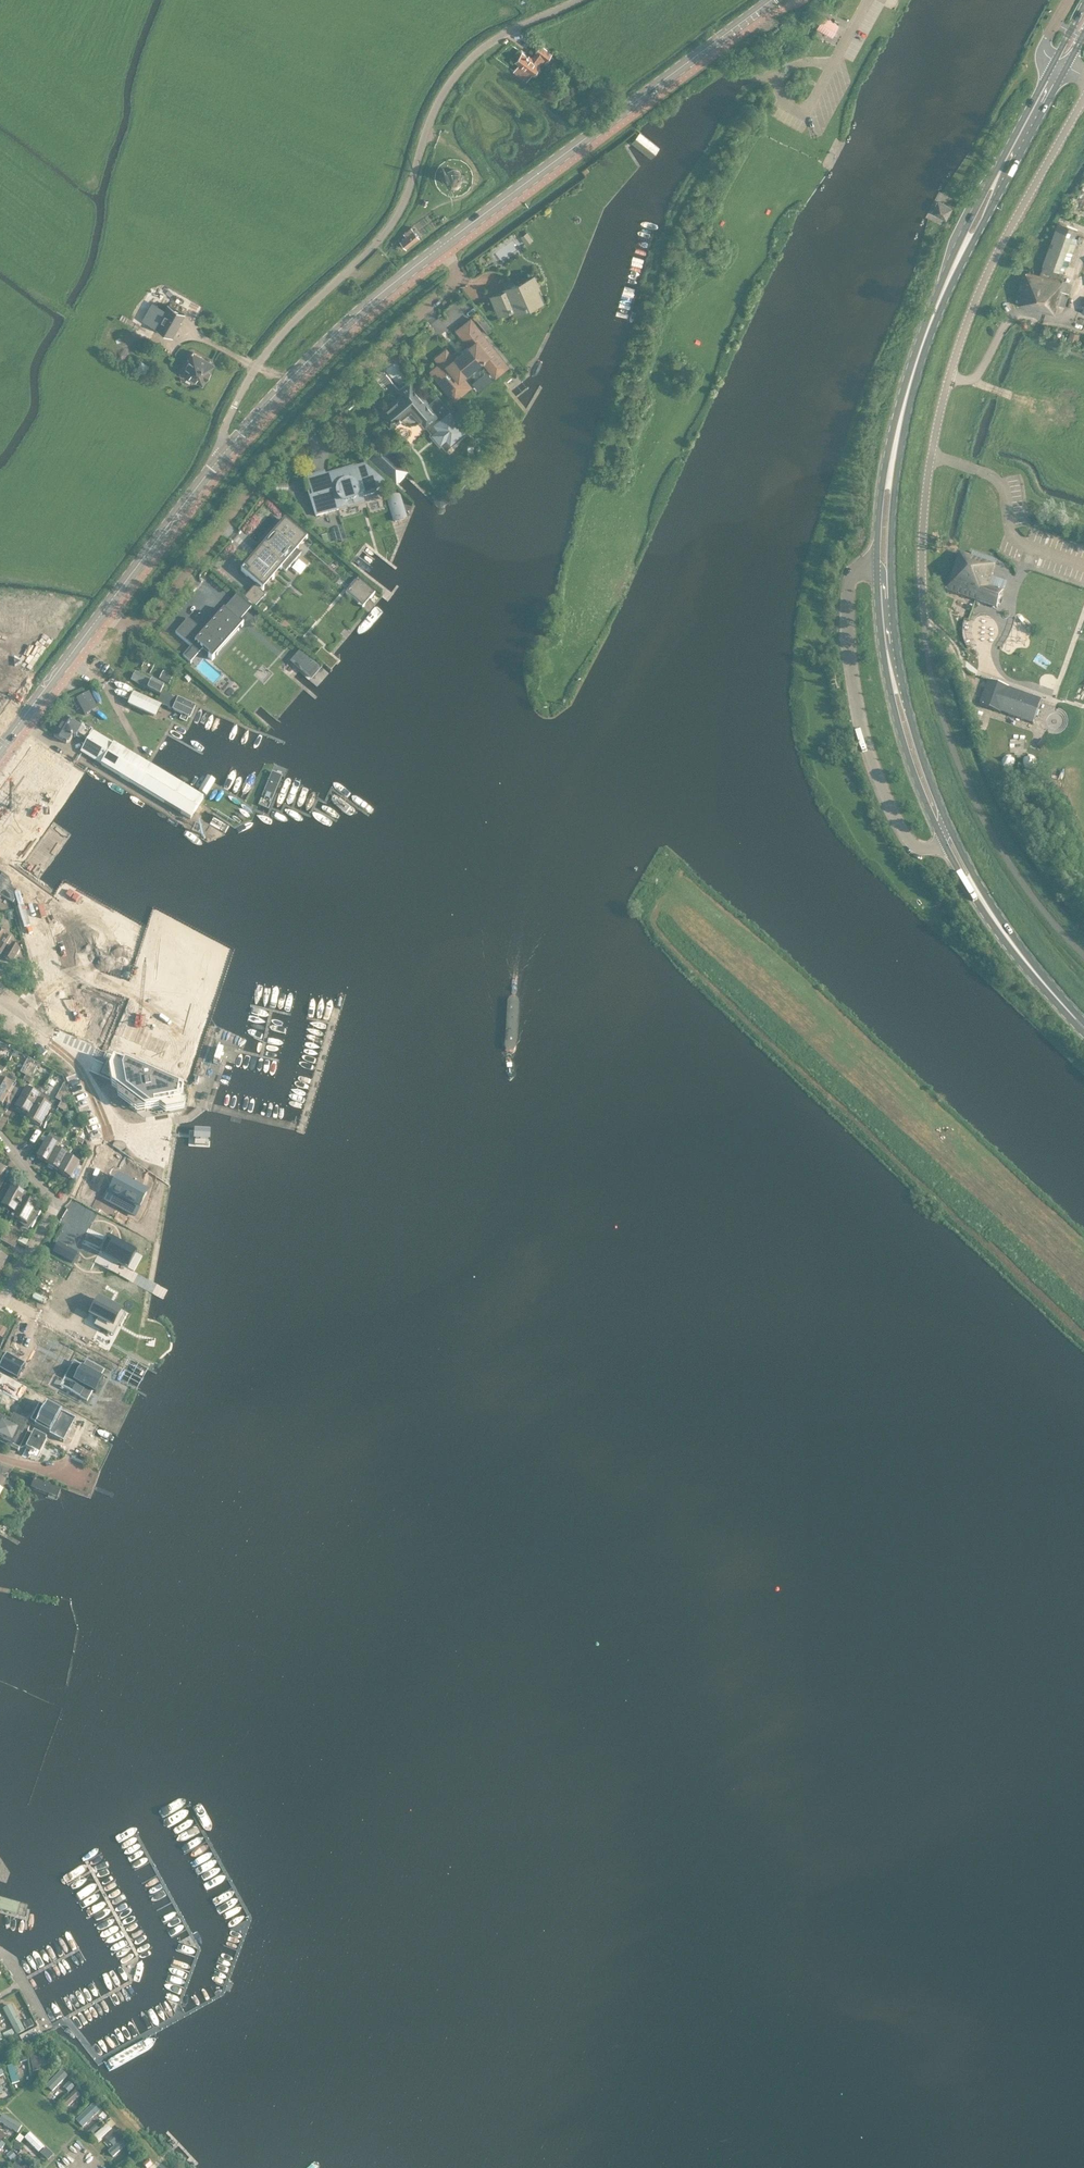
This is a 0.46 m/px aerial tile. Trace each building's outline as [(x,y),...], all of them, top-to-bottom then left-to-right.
[(823,15),(816,27),(832,35),(838,23),(823,15)] [(543,57),(546,59),(551,52),(540,44),(530,58),(521,51),(515,60),(519,63),(513,70),(526,79),(532,72),(536,76),(541,69),(538,66),(539,64),(538,63),(543,57)] [(604,91),(598,98),(604,102),(609,95),(604,91)] [(452,184),(454,184),(456,183),(459,182),(460,180),(461,178),(461,175),(460,173),(459,171),(457,170),(454,169),(452,169),(449,170),(447,172),(446,174),(446,177),(446,179),(447,181),(449,183),(452,184)] [(931,212),(946,219),(953,207),(938,199),(931,212)] [(405,235),(399,240),(405,247),(419,236),(410,226),(403,232),(405,235)] [(520,234),(526,242),(531,238),(525,230),(520,234)] [(1062,290),(1061,290),(1061,288),(1063,279),(1026,272),(1018,304),(1055,314),(1058,303),(1065,305),(1068,295),(1061,293),(1062,290)] [(499,311),(512,305),(514,312),(515,311),(513,306),(524,301),(525,303),(540,297),(536,286),(538,285),(534,276),(515,284),(514,282),(504,287),(504,289),(491,294),(499,311)] [(165,301),(161,308),(156,305),(147,321),(152,324),(169,334),(182,311),(165,301)] [(430,370),(453,398),(469,385),(461,375),(481,358),(489,367),(501,357),(482,334),(483,334),(470,317),(456,329),(469,344),(453,357),(445,348),(435,356),(440,362),(430,370)] [(153,344),(127,331),(115,353),(140,367),(153,344)] [(178,371),(201,384),(213,362),(189,349),(178,371)] [(407,422),(408,422),(409,422),(411,422),(412,422),(413,422),(415,422),(416,421),(417,421),(418,420),(419,419),(420,418),(431,431),(430,432),(440,445),(443,443),(447,448),(469,429),(438,393),(428,402),(409,380),(398,389),(401,392),(379,411),(389,424),(397,418),(399,417),(400,418),(401,419),(402,420),(403,420),(404,421),(405,422),(407,422)] [(459,404),(453,409),(464,423),(470,418),(459,404)] [(406,475),(407,474),(379,448),(368,459),(396,486),(397,485),(406,475)] [(312,491),(309,492),(316,516),(338,509),(337,506),(360,498),(374,495),(383,485),(364,469),(353,472),(337,477),(336,473),(319,478),(318,475),(308,478),(312,491)] [(255,562),(244,574),(256,584),(259,587),(278,565),(285,572),(301,554),(293,547),(303,536),(289,523),(264,552),(262,550),(255,558),(253,556),(251,558),(255,562)] [(330,542),(328,534),(321,536),(323,544),(330,542)] [(992,575),(997,561),(973,553),(971,557),(960,553),(947,590),(997,608),(1006,582),(993,577),(993,576),(992,575)] [(362,607),(374,592),(358,578),(345,592),(362,607)] [(262,613),(267,608),(262,603),(257,609),(262,613)] [(186,620),(175,633),(191,646),(197,652),(201,647),(202,649),(209,655),(208,656),(212,660),(217,654),(215,652),(236,629),(238,630),(243,624),(239,621),(238,620),(238,622),(224,610),(225,609),(224,608),(224,609),(222,610),(221,610),(222,611),(217,617),(216,616),(215,617),(216,617),(203,632),(202,634),(202,633),(201,634),(197,630),(199,628),(198,627),(196,629),(192,626),(194,624),(193,622),(191,625),(187,621),(189,619),(187,617),(185,620),(186,620)] [(319,668),(302,653),(294,662),(312,677),(319,668)] [(163,671),(159,679),(169,684),(173,676),(163,671)] [(131,680),(159,695),(163,687),(135,672),(131,680)] [(1007,691),(1009,688),(988,680),(979,705),(1033,724),(1042,699),(1041,699),(1040,703),(1007,691)] [(89,692),(76,699),(85,716),(98,710),(89,692)] [(158,702),(190,717),(195,707),(163,692),(158,702)] [(128,704),(153,715),(158,705),(133,694),(128,704)] [(55,736),(67,743),(70,743),(73,737),(75,738),(77,738),(78,735),(86,739),(91,730),(83,725),(82,728),(66,718),(55,736)] [(82,752),(173,808),(191,819),(203,799),(114,745),(94,732),(82,752)] [(36,744),(17,770),(58,800),(76,774),(36,744)] [(273,768),(255,809),(266,814),(283,772),(273,768)] [(0,794),(0,807),(34,832),(52,807),(12,777),(0,794)] [(10,865),(29,839),(0,818),(0,858),(10,865)] [(2,874),(0,878),(0,895),(14,903),(14,902),(15,901),(14,892),(9,878),(3,873),(2,874)] [(11,875),(9,878),(14,892),(15,897),(19,896),(20,898),(22,897),(21,891),(25,890),(24,884),(11,875)] [(353,876),(350,888),(374,889),(374,877),(353,876)] [(291,887),(290,899),(312,900),(315,888),(291,887)] [(65,888),(48,919),(84,940),(101,909),(65,888)] [(290,902),(289,914),(311,915),(314,903),(290,902)] [(373,907),(349,905),(350,917),(372,919),(373,907)] [(125,1003),(124,1004),(125,1005),(111,1038),(110,1037),(105,1050),(161,1075),(187,1081),(228,951),(220,946),(217,955),(220,955),(208,991),(206,990),(203,999),(152,971),(155,961),(153,961),(164,926),(166,927),(168,918),(154,911),(125,1003)] [(289,917),(288,929),(310,930),(313,918),(289,917)] [(104,918),(86,949),(122,969),(140,938),(104,918)] [(155,961),(152,971),(203,999),(206,990),(208,991),(220,955),(217,955),(220,946),(168,918),(166,927),(164,926),(153,961),(155,961)] [(0,930),(0,955),(1,956),(12,937),(0,930)] [(13,963),(20,950),(12,945),(4,958),(13,963)] [(60,976),(45,1010),(67,1019),(65,1022),(92,1034),(93,1030),(110,1037),(111,1038),(125,1005),(124,1004),(60,976)] [(130,1041),(126,1053),(181,1077),(184,1070),(181,1069),(185,1057),(187,1058),(194,1036),(191,1036),(194,1027),(142,1004),(140,1011),(138,1010),(129,1041),(130,1041)] [(199,1048),(188,1081),(202,1085),(212,1052),(199,1048)] [(108,1052),(99,1075),(110,1080),(111,1085),(116,1089),(122,1093),(128,1098),(130,1108),(137,1112),(144,1111),(158,1108),(180,1104),(180,1102),(183,1085),(166,1078),(157,1079),(148,1075),(147,1069),(108,1052)] [(21,1072),(26,1075),(34,1061),(28,1058),(21,1072)] [(40,1064),(34,1061),(26,1075),(32,1079),(40,1064)] [(2,1105),(4,1102),(10,1105),(18,1089),(12,1086),(16,1080),(8,1075),(2,1072),(0,1077),(0,1104),(2,1105)] [(61,1102),(67,1092),(64,1084),(55,1099),(61,1102)] [(29,1115),(27,1119),(41,1094),(43,1090),(38,1087),(36,1092),(36,1091),(35,1094),(26,1089),(16,1108),(29,1115)] [(67,1092),(61,1102),(58,1108),(64,1111),(70,1099),(67,1092)] [(27,1119),(40,1127),(51,1107),(43,1103),(46,1097),(41,1094),(27,1119)] [(194,1130),(193,1140),(195,1140),(209,1141),(210,1131),(194,1130)] [(37,1157),(49,1164),(57,1149),(58,1147),(59,1147),(62,1140),(51,1134),(50,1135),(37,1157)] [(68,1156),(69,1154),(71,1151),(65,1147),(64,1150),(59,1147),(58,1147),(57,1149),(49,1164),(48,1165),(60,1171),(68,1156)] [(59,1172),(71,1179),(79,1163),(73,1160),(75,1157),(69,1154),(68,1156),(60,1171),(59,1172)] [(110,1192),(106,1200),(134,1215),(139,1207),(147,1192),(118,1177),(114,1184),(111,1190),(110,1192)] [(96,1182),(86,1178),(77,1198),(87,1202),(96,1182)] [(12,1220),(24,1198),(26,1194),(12,1187),(9,1194),(3,1191),(0,1197),(0,1203),(3,1204),(2,1206),(10,1211),(7,1217),(12,1220)] [(18,1220),(33,1228),(41,1212),(36,1209),(38,1206),(24,1198),(12,1220),(17,1223),(18,1220)] [(6,1230),(3,1235),(18,1243),(21,1238),(6,1230)] [(15,1248),(18,1243),(3,1235),(0,1240),(15,1248)] [(99,1253),(94,1262),(109,1270),(114,1261),(128,1268),(136,1253),(107,1237),(107,1238),(105,1242),(99,1253)] [(57,1242),(52,1252),(72,1262),(77,1253),(57,1242)] [(51,1257),(46,1267),(65,1277),(70,1268),(51,1257)] [(94,1309),(91,1315),(98,1319),(97,1320),(94,1326),(109,1334),(115,1322),(120,1325),(126,1314),(99,1299),(94,1309)] [(0,1364),(0,1369),(17,1378),(25,1363),(6,1353),(0,1364)] [(64,1379),(60,1387),(79,1397),(87,1401),(92,1392),(95,1393),(103,1378),(100,1376),(103,1371),(86,1361),(83,1367),(74,1362),(64,1379)] [(11,1399),(20,1382),(0,1372),(0,1393),(11,1399)] [(39,1403),(35,1412),(69,1430),(75,1419),(46,1403),(45,1406),(39,1403)] [(35,1412),(30,1421),(36,1424),(34,1426),(63,1442),(69,1430),(35,1412)] [(4,1441),(12,1424),(1,1418),(0,1420),(0,1439),(4,1441)] [(12,1424),(4,1441),(19,1448),(18,1451),(19,1452),(31,1426),(14,1418),(12,1424)] [(47,1440),(35,1433),(26,1449),(32,1452),(34,1449),(40,1453),(47,1440)] [(65,1484),(33,1472),(31,1478),(26,1489),(62,1502),(67,1486),(65,1484)] [(24,1916),(27,1905),(0,1897),(0,1909),(24,1916)] [(10,2010),(5,2012),(15,2031),(20,2028),(10,2010)] [(13,2033),(11,2029),(0,2035),(0,2040),(13,2033)] [(32,2071),(38,2071),(35,2051),(29,2052),(32,2071)] [(12,2084),(19,2082),(14,2067),(7,2069),(12,2084)] [(47,2086),(51,2090),(63,2078),(59,2074),(47,2086)] [(67,2107),(79,2095),(74,2090),(62,2102),(67,2107)] [(82,2124),(97,2111),(91,2106),(78,2119),(82,2124)] [(0,2116),(0,2128),(5,2130),(9,2120),(0,2116)] [(98,2140),(112,2128),(108,2122),(94,2135),(98,2140)] [(96,2124),(88,2131),(91,2135),(100,2127),(96,2124)] [(20,2128),(12,2127),(10,2136),(18,2138),(20,2128)] [(32,2137),(23,2151),(29,2156),(38,2141),(32,2137)] [(113,2156),(126,2144),(122,2139),(109,2151),(113,2156)] [(21,2167),(25,2164),(20,2159),(11,2167),(12,2167),(22,2167),(21,2167)]
